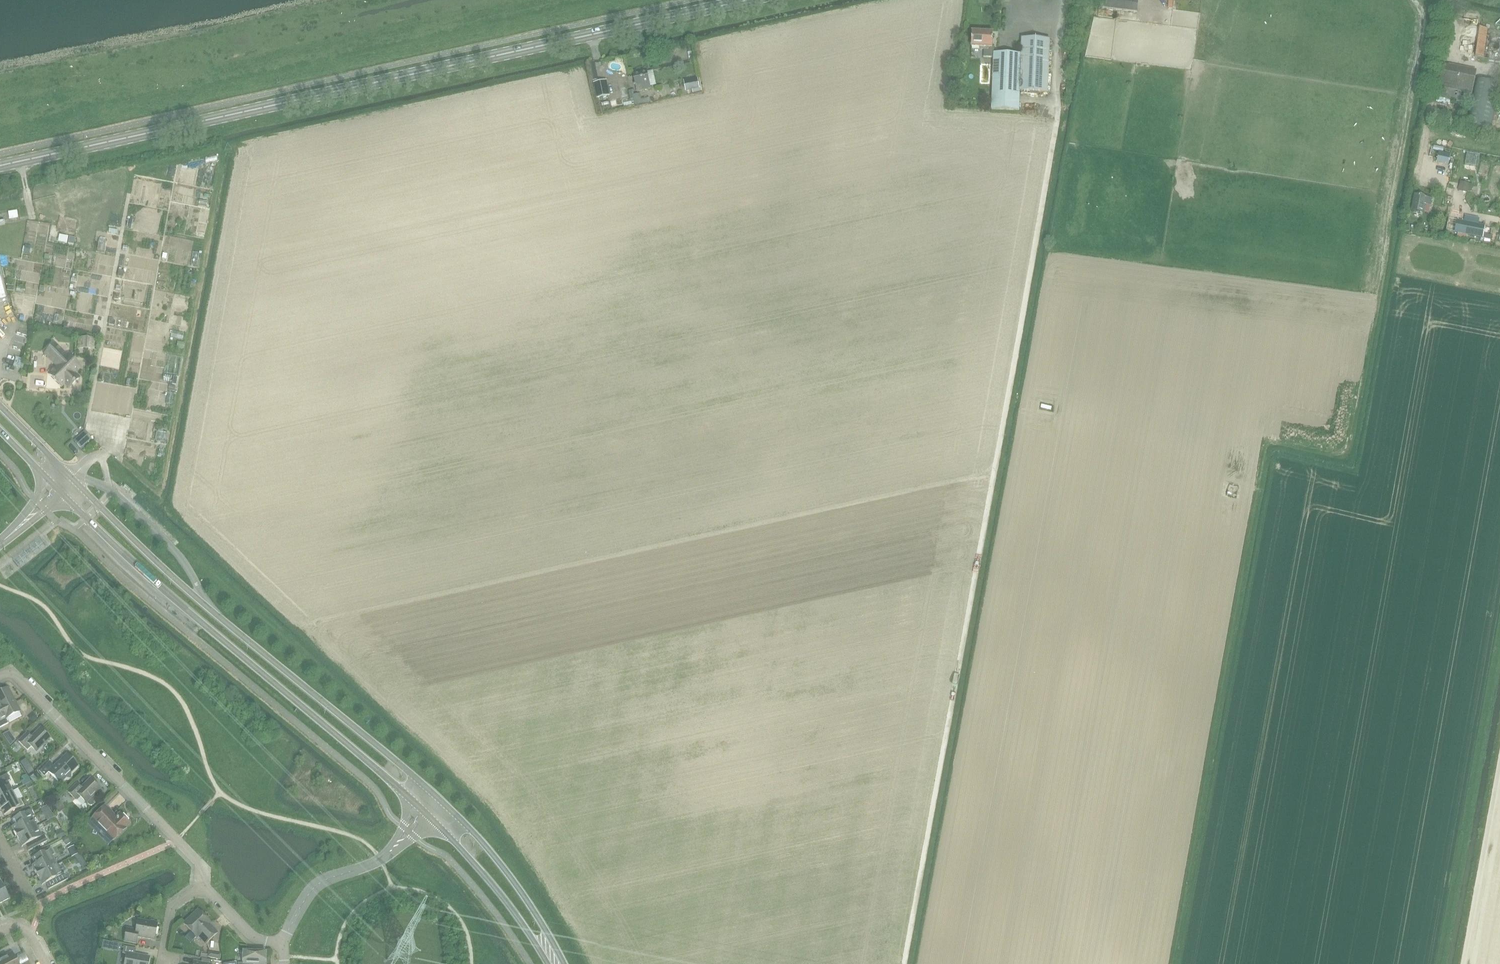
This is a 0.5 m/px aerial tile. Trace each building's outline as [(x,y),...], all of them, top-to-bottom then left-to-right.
[(1138,13),(1139,0),(1100,0),(1099,8),(1138,13)] [(1480,28),(1476,57),(1484,58),(1488,29),(1480,28)] [(994,59),(992,110),(1019,112),(1020,92),(1048,93),(1050,40),(1022,39),(1021,55),(994,54),(995,48),(993,47),(993,33),(972,32),(971,48),(984,48),(984,58),(994,59)] [(590,64),(594,85),(597,99),(608,97),(605,83),(600,84),(595,63),(590,64)] [(651,89),(647,73),(634,76),(637,93),(651,89)] [(1471,94),(1474,79),(1442,73),(1439,88),(1471,94)] [(699,78),(684,81),(686,91),(692,90),(692,92),(693,94),(702,92),(701,90),(699,78)] [(1473,94),(1466,129),(1490,133),(1499,84),(1476,79),(1473,94)] [(634,100),(631,100),(633,106),(635,105),(636,106),(651,103),(651,102),(650,98),(642,100),(641,94),(635,96),(633,96),(634,99),(634,100)] [(1432,199),(1415,196),(1411,211),(1423,214),(1425,205),(1431,206),(1432,199)] [(1457,220),(1454,233),(1483,238),(1491,240),(1492,236),(1484,234),(1486,226),(1477,224),(1476,224),(1472,223),(1457,220)] [(1437,223),(1435,230),(1443,232),(1445,225),(1437,223)] [(96,339),(78,337),(77,349),(95,351),(96,339)] [(45,354),(58,367),(49,375),(61,387),(65,383),(70,388),(79,379),(74,374),(80,368),(68,356),(67,357),(55,345),(45,354)] [(84,432),(74,441),(76,444),(80,448),(91,439),(87,434),(85,432),(84,432)] [(9,723),(6,719),(20,711),(8,688),(0,693),(0,728),(9,723)] [(34,714),(29,718),(33,723),(38,719),(34,714)] [(27,733),(18,742),(24,748),(25,748),(27,751),(31,748),(35,753),(51,738),(41,728),(31,737),(27,733)] [(16,744),(11,749),(17,755),(22,750),(16,744)] [(60,784),(66,778),(71,778),(72,772),(78,766),(67,754),(55,767),(49,762),(39,772),(44,777),(48,773),(60,784)] [(30,765),(24,769),(28,775),(34,771),(30,765)] [(39,773),(32,779),(36,784),(43,778),(39,773)] [(13,791),(8,782),(11,781),(7,774),(0,778),(0,798),(13,791)] [(77,784),(68,793),(75,800),(77,801),(80,797),(85,803),(86,802),(89,805),(91,806),(93,805),(96,802),(96,801),(96,799),(93,796),(101,788),(91,779),(81,788),(77,784)] [(1,810),(4,816),(23,806),(20,799),(18,800),(13,791),(0,798),(0,811),(1,810)] [(56,804),(50,807),(53,813),(59,810),(56,804)] [(105,807),(93,819),(114,841),(126,829),(125,828),(129,824),(127,822),(126,821),(122,817),(120,814),(116,818),(105,807)] [(12,828),(17,837),(28,831),(38,826),(33,817),(35,816),(31,810),(12,820),(15,826),(12,828)] [(17,837),(22,847),(25,846),(28,851),(48,841),(44,835),(43,836),(38,826),(28,831),(17,837)] [(58,832),(60,838),(61,838),(66,835),(63,829),(58,832)] [(66,836),(62,839),(66,846),(71,842),(66,836)] [(32,866),(37,876),(58,865),(53,856),(55,855),(51,848),(32,859),(35,864),(32,866)] [(80,853),(75,856),(78,862),(83,858),(80,853)] [(42,886),(45,884),(48,890),(68,880),(65,873),(63,874),(58,865),(37,876),(42,886)] [(10,898),(0,880),(0,904),(10,898)] [(198,934),(206,943),(216,933),(208,925),(209,923),(199,912),(185,924),(196,936),(198,934)] [(158,924),(137,920),(136,930),(126,928),(124,941),(137,944),(138,937),(155,940),(158,924)] [(113,943),(112,951),(118,952),(120,944),(113,943)] [(126,954),(124,963),(148,963),(150,957),(135,955),(136,949),(124,946),(123,953),(126,954)] [(3,957),(7,963),(18,963),(16,959),(13,952),(3,957)] [(266,953),(243,952),(243,963),(265,963),(266,953)]
